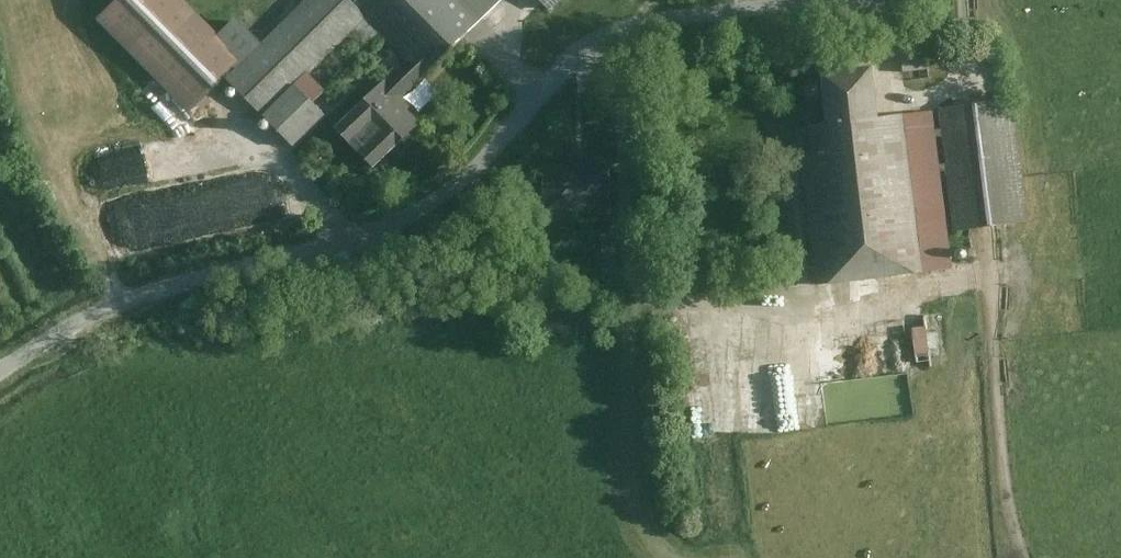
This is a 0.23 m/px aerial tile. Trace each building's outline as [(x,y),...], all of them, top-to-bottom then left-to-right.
[(176,0),(117,0),(94,22),(184,115),(223,78),(237,64),(213,37),(176,0)] [(346,0),(306,0),(259,44),(237,64),(223,78),(263,119),(295,86),(307,74),(366,20),(352,6),(346,0)] [(505,0),(504,0),(359,0),(352,6),(366,20),(408,62),(425,79),(505,0)] [(554,18),(572,0),(535,0),(554,18)] [(259,44),(235,17),(213,37),(237,64),(259,44)] [(389,81),(384,86),(338,130),(375,167),(420,123),(400,103),(425,79),(408,62),(389,81)] [(877,114),(872,68),(820,74),(825,119),(877,114)] [(311,103),(323,91),(307,74),(295,86),(311,103)] [(295,148),(325,116),(311,103),(295,86),(263,119),(295,148)] [(1026,224),(1013,101),(938,109),(952,232),(1026,224)] [(952,274),(932,107),(877,114),(825,119),(808,122),(812,151),(799,152),(815,290),(952,274)] [(112,181),(219,170),(216,141),(108,152),(112,181)] [(614,166),(541,168),(542,217),(615,215),(614,166)] [(932,326),(916,327),(919,362),(935,360),(932,326)] [(755,334),(740,335),(740,345),(734,346),(739,417),(761,416),(755,334)]
